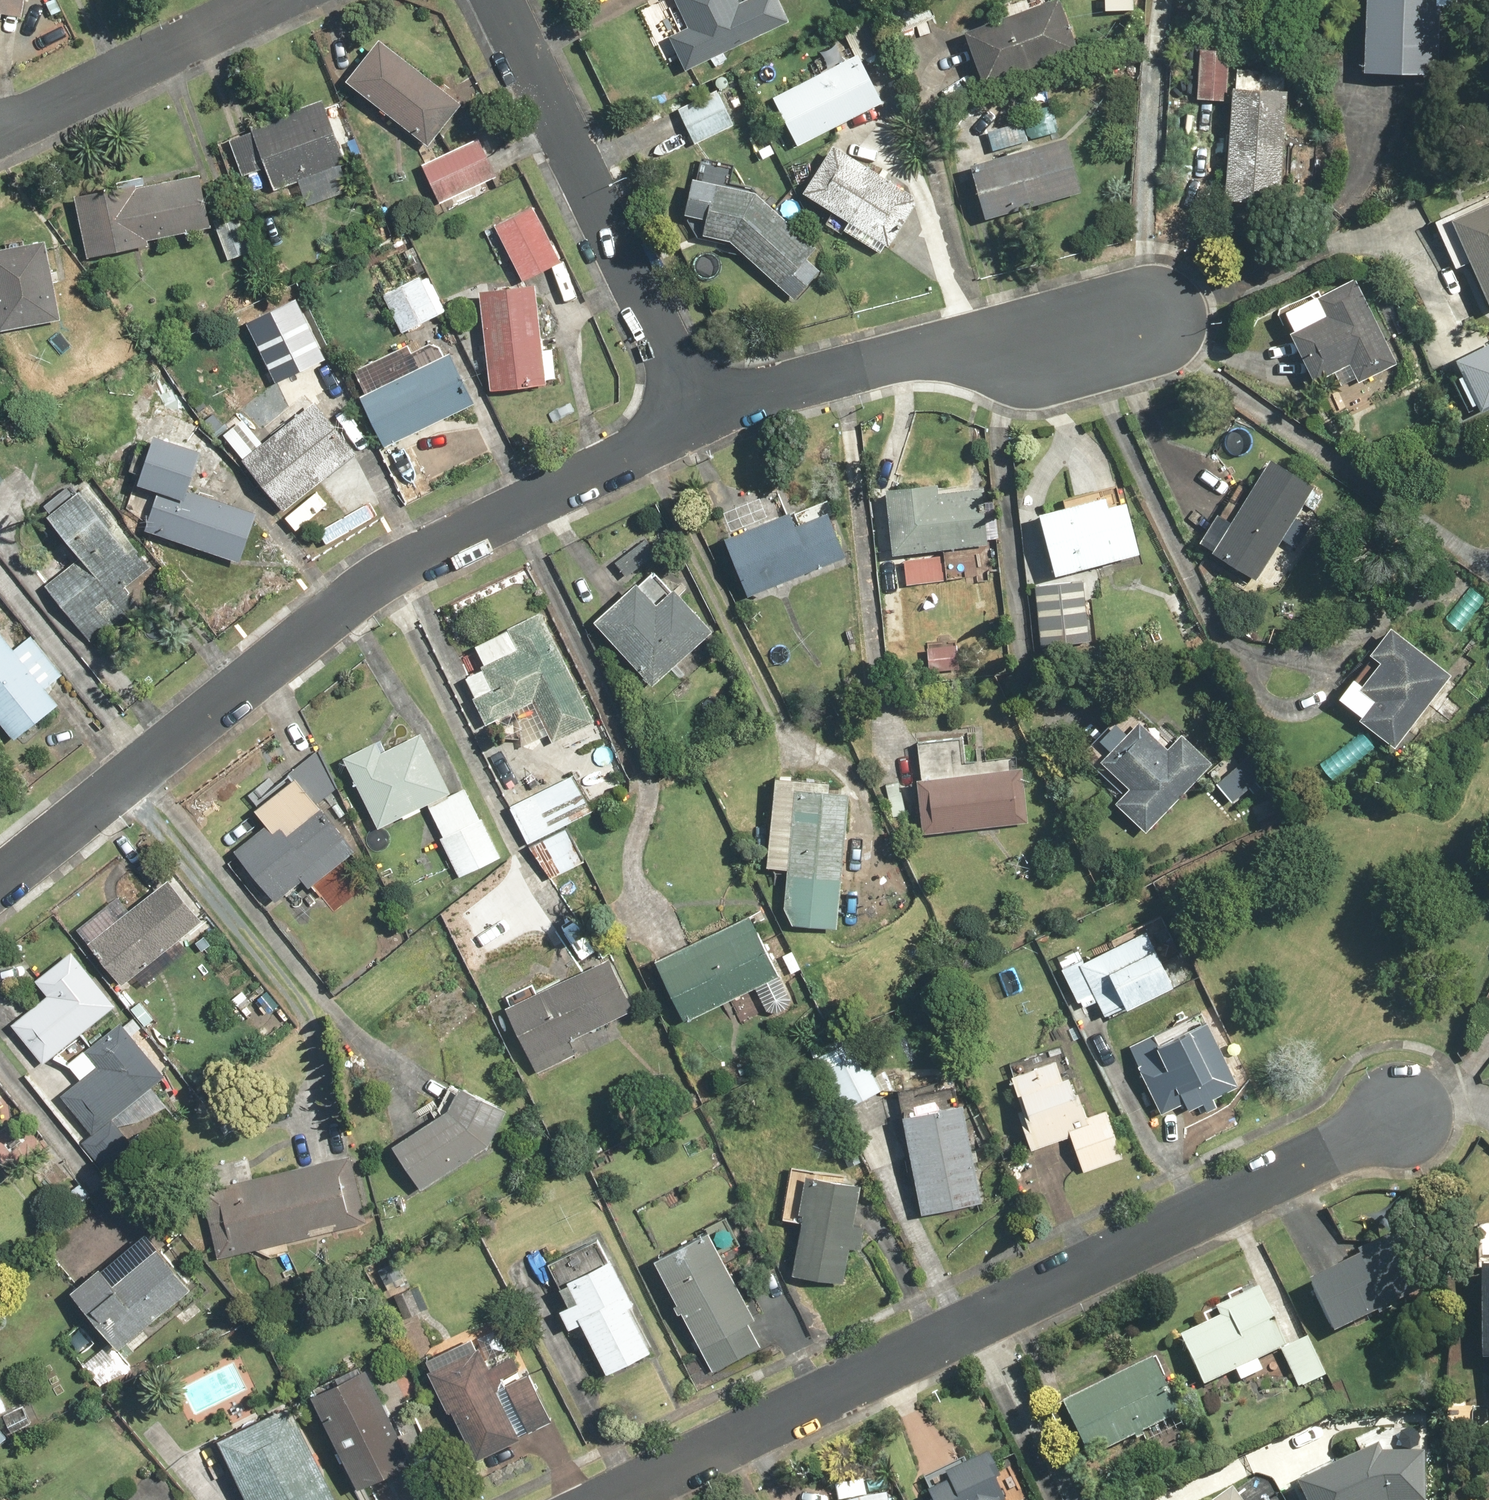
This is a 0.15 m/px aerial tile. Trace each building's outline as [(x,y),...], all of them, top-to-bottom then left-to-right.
[(8,19),(11,0),(0,0),(0,17),(8,19)] [(687,71),(806,16),(798,0),(751,0),(740,5),(738,0),(676,0),(689,26),(670,35),(687,71)] [(1059,0),(1048,0),(1032,6),(1030,0),(1023,0),(1014,4),(1017,12),(966,32),(987,86),(1078,51),(1059,0)] [(1364,72),(1433,75),(1436,0),(1367,0),(1364,72)] [(856,53),(860,60),(880,50),(863,17),(843,28),(856,53)] [(379,39),(346,83),(430,147),(464,103),(379,39)] [(1231,99),(1232,68),(1233,41),(1199,40),(1197,98),(1231,99)] [(856,53),(843,60),(837,49),(814,61),(820,72),(772,97),(798,145),(881,102),(860,60),(856,53)] [(1232,68),(1231,99),(1227,200),(1281,202),(1286,71),(1232,68)] [(734,124),(716,89),(677,110),(696,144),(734,124)] [(357,189),(322,97),(228,133),(246,179),(269,170),(277,191),(301,182),(311,207),(357,189)] [(986,130),(992,151),(1033,141),(1027,120),(986,130)] [(479,140),(422,165),(438,202),(478,184),(481,191),(498,184),(479,140)] [(1067,140),(972,166),(986,219),(1081,193),(1067,140)] [(914,195),(834,145),(804,193),(833,212),(827,221),(878,253),(914,195)] [(203,175),(77,196),(87,258),(149,247),(148,240),(212,229),(203,175)] [(817,248),(756,187),(694,175),(686,215),(706,219),(703,234),(728,239),(791,302),(822,271),(807,257),(817,248)] [(1469,258),(1488,302),(1488,197),(1437,220),(1456,264),(1469,258)] [(533,208),(496,227),(525,282),(561,263),(533,208)] [(258,250),(243,215),(215,226),(229,262),(258,250)] [(48,239),(0,248),(0,327),(0,329),(63,318),(48,239)] [(384,295),(403,333),(447,311),(428,273),(384,295)] [(1356,273),(1317,292),(1326,310),(1292,327),(1316,378),(1336,369),(1343,385),(1397,359),(1356,273)] [(543,349),(538,286),(481,291),(490,391),(558,385),(554,348),(543,349)] [(245,326),(272,384),(326,359),(298,301),(245,326)] [(1488,405),(1488,343),(1460,357),(1484,408),(1488,405)] [(385,447),(476,403),(452,353),(361,396),(385,447)] [(286,510),(355,451),(313,402),(265,443),(243,418),(222,436),(286,510)] [(159,494),(147,530),(241,563),(259,512),(189,487),(201,454),(153,437),(136,485),(159,494)] [(1258,577),(1314,486),(1268,458),(1231,518),(1216,509),(1197,540),(1258,577)] [(0,467),(0,534),(32,510),(0,467)] [(933,482),(888,487),(895,553),(989,543),(984,493),(935,498),(933,482)] [(82,558),(46,586),(88,639),(163,580),(90,486),(50,517),(82,558)] [(1040,509),(1055,571),(1141,550),(1128,499),(1110,503),(1107,492),(1040,509)] [(725,537),(748,595),(845,555),(822,498),(725,537)] [(659,550),(647,536),(617,561),(629,575),(659,550)] [(976,552),(949,551),(948,576),(976,577),(976,552)] [(939,558),(904,559),(905,583),(940,581),(939,558)] [(1084,576),(1035,581),(1041,645),(1090,641),(1084,576)] [(638,579),(593,620),(651,683),(713,628),(674,586),(658,601),(638,579)] [(595,721),(544,611),(475,643),(485,664),(464,674),(487,723),(508,713),(524,745),(549,734),(552,741),(595,721)] [(1366,662),(1339,696),(1360,712),(1357,717),(1393,746),(1450,675),(1390,627),(1372,650),(1381,657),(1373,667),(1366,662)] [(14,739),(76,690),(32,635),(14,649),(0,631),(0,722),(14,739)] [(958,647),(929,646),(929,664),(957,665),(958,647)] [(1100,758),(1129,786),(1116,800),(1147,830),(1213,763),(1182,732),(1174,741),(1173,741),(1144,713),(1100,758)] [(379,827),(429,804),(443,834),(440,835),(459,875),(499,857),(466,786),(452,793),(423,730),(388,746),(384,737),(345,755),(379,827)] [(913,745),(923,830),(1026,819),(1019,759),(958,766),(955,740),(913,745)] [(267,822),(235,849),(255,873),(243,883),(265,909),(302,879),(310,887),(358,847),(321,803),(336,791),(315,751),(289,773),(294,778),(256,810),(267,822)] [(1247,786),(1258,798),(1272,786),(1244,756),(1218,781),(1234,799),(1247,786)] [(509,805),(528,841),(563,824),(592,808),(573,772),(509,805)] [(838,924),(849,790),(795,786),(785,920),(838,924)] [(563,824),(528,841),(551,878),(583,862),(563,824)] [(121,983),(202,918),(166,874),(160,880),(146,863),(132,875),(147,894),(87,942),(121,983)] [(780,974),(750,913),(657,959),(687,1020),(780,974)] [(1175,983),(1149,927),(1085,958),(1079,946),(1058,957),(1081,1006),(1098,998),(1106,1016),(1175,983)] [(115,1004),(70,950),(36,978),(48,992),(11,1022),(45,1063),(115,1004)] [(634,1007),(610,956),(506,1005),(537,1072),(588,1048),(580,1032),(634,1007)] [(255,1023),(273,1009),(257,990),(239,1005),(255,1023)] [(167,1073),(121,1020),(87,1049),(98,1062),(59,1096),(91,1133),(82,1140),(106,1167),(134,1143),(113,1118),(123,1110),(129,1118),(154,1097),(147,1090),(167,1073)] [(1188,1110),(1203,1102),(1207,1111),(1218,1105),(1214,1097),(1238,1085),(1206,1020),(1164,1041),(1158,1029),(1128,1044),(1161,1110),(1183,1099),(1188,1110)] [(826,1068),(846,1106),(881,1087),(850,1028),(811,1049),(822,1070),(826,1068)] [(1123,1156),(1107,1108),(1087,1115),(1072,1073),(1063,1076),(1057,1059),(1007,1077),(1032,1149),(1073,1135),(1085,1170),(1123,1156)] [(393,1142),(423,1189),(487,1148),(506,1106),(458,1085),(449,1107),(393,1142)] [(964,1102),(904,1113),(922,1212),(982,1201),(964,1102)] [(199,1168),(220,1257),(367,1222),(351,1153),(252,1176),(247,1156),(199,1168)] [(858,1174),(791,1165),(784,1216),(802,1218),(795,1272),(845,1279),(858,1174)] [(118,1344),(193,1283),(151,1231),(105,1269),(102,1265),(73,1289),(116,1341),(87,1364),(102,1382),(131,1359),(118,1344)] [(711,1231),(656,1259),(712,1370),(795,1328),(782,1302),(754,1316),(711,1231)] [(1400,1236),(1309,1280),(1335,1334),(1426,1289),(1400,1236)] [(569,1325),(581,1319),(605,1371),(652,1349),(630,1303),(634,1301),(613,1256),(566,1279),(576,1300),(561,1307),(569,1325)] [(1483,1266),(1480,1356),(1488,1357),(1488,1266),(1483,1266)] [(1262,1370),(1257,1360),(1282,1348),(1287,1345),(1259,1287),(1217,1307),(1221,1316),(1180,1335),(1204,1385),(1237,1370),(1242,1380),(1262,1370)] [(472,1333),(423,1357),(473,1456),(550,1418),(506,1329),(478,1344),(472,1333)] [(1308,1335),(1287,1345),(1282,1348),(1300,1386),(1326,1373),(1308,1335)] [(1183,1412),(1154,1356),(1064,1403),(1093,1458),(1183,1412)] [(414,1459),(366,1364),(312,1391),(360,1486),(414,1459)] [(24,1404),(10,1411),(0,1393),(0,1439),(33,1421),(24,1404)] [(219,1436),(249,1499),(337,1499),(291,1402),(219,1436)] [(1378,1444),(1300,1483),(1308,1499),(1427,1499),(1427,1451),(1382,1451),(1378,1444)] [(928,1492),(932,1499),(1013,1499),(990,1451),(946,1472),(950,1482),(928,1492)] [(1234,1487),(1215,1499),(1243,1499),(1234,1487)] [(849,1499),(888,1499),(886,1492),(849,1499)]
